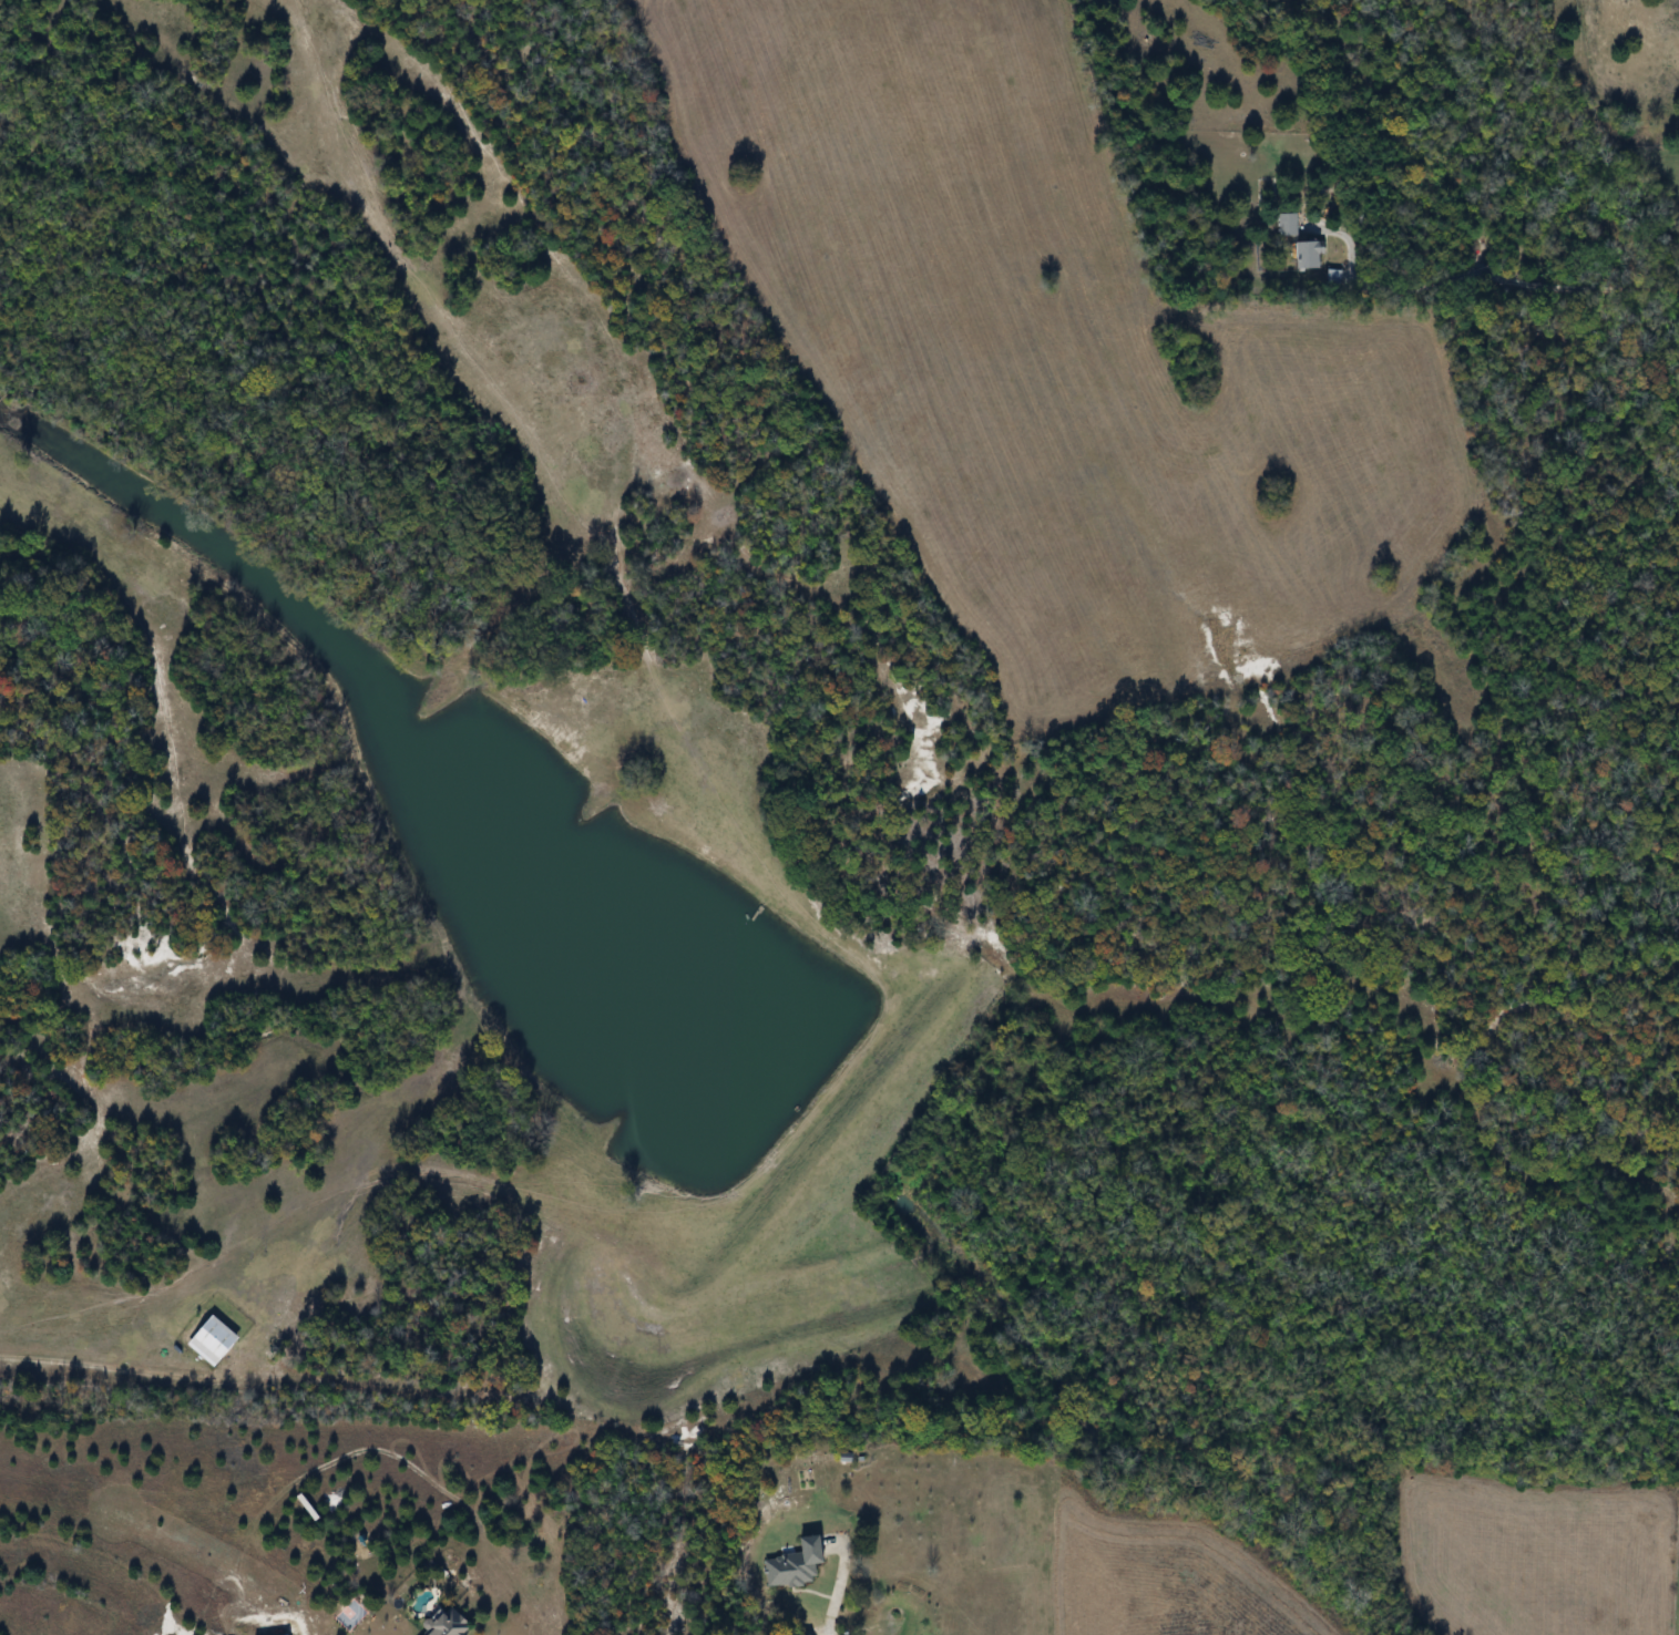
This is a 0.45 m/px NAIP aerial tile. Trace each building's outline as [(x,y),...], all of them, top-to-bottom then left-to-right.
[(1280,215),(1280,238),(1299,238),(1299,215),(1280,215)] [(1325,243),(1299,243),(1299,271),(1325,271),(1325,243)] [(243,1341),(218,1316),(190,1345),(214,1369),(243,1341)] [(766,1559),(768,1588),(819,1583),(817,1565),(828,1564),(825,1537),(804,1539),(805,1555),(766,1559)] [(455,1610),(430,1634),(465,1634),(473,1627),(455,1610)]
